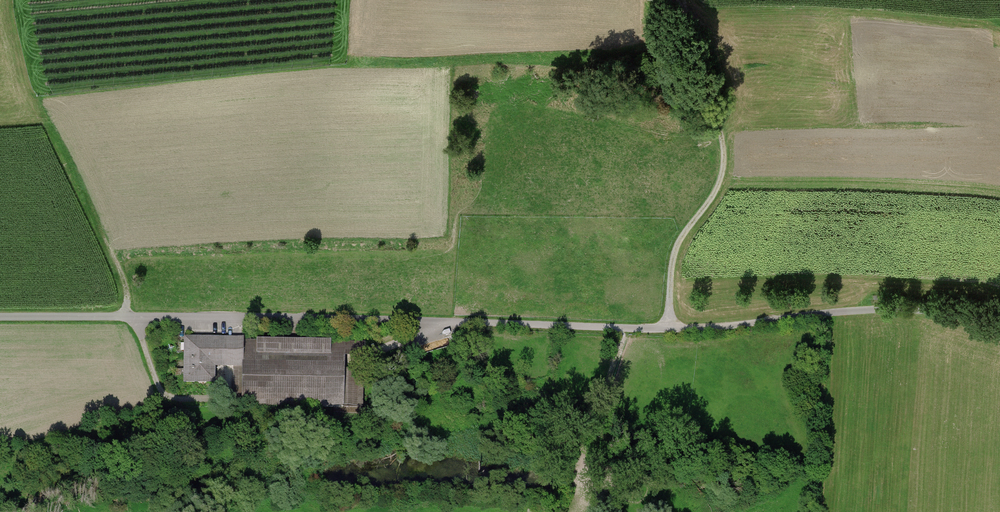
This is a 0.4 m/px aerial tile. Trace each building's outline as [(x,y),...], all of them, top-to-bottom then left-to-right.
[(243,369),(243,341),(243,338),(186,336),(185,383),(215,384),(216,368),(243,369)] [(362,344),(243,341),(243,369),(242,406),(361,409),(362,344)]
